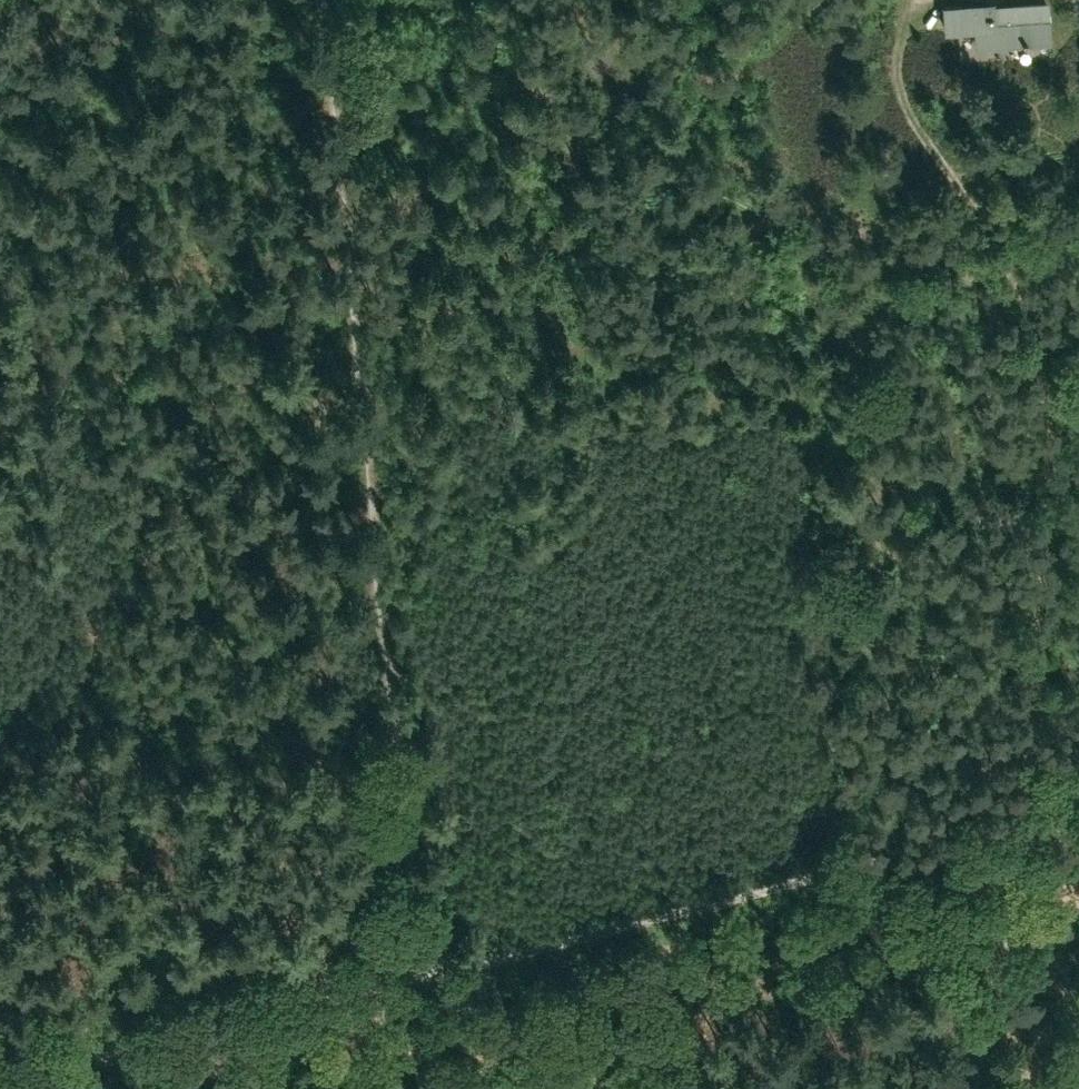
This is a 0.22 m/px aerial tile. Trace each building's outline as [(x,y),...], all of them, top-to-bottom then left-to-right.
[(991,6),(946,10),(947,30),(978,28),(979,47),(1048,42),(1045,6),(991,10),(991,6)]
